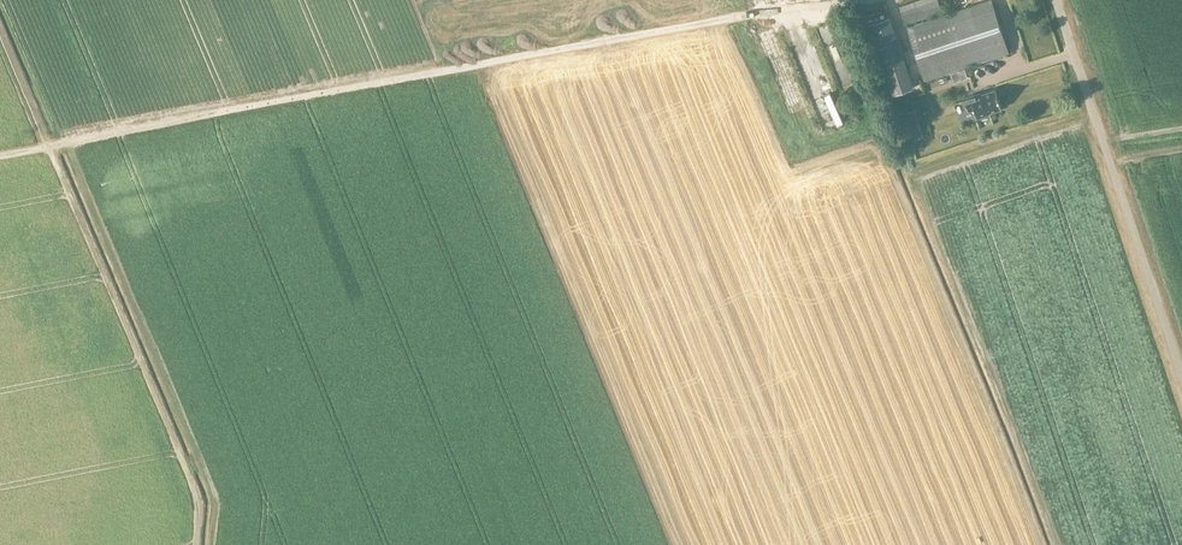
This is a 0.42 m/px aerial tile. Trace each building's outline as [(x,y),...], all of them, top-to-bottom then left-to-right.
[(899,6),(905,25),(942,12),(938,0),(916,0),(899,6)] [(925,81),(1009,53),(991,0),(984,0),(977,2),(976,0),(957,0),(949,3),(952,12),(907,27),(925,81)] [(861,27),(865,37),(866,36),(887,97),(910,89),(886,18),(861,27)] [(808,38),(798,41),(801,48),(791,52),(793,57),(812,50),(808,38)] [(774,64),(782,62),(780,52),(772,54),(774,64)] [(812,55),(799,60),(802,70),(816,66),(812,55)] [(800,116),(804,115),(787,63),(765,70),(782,122),(786,132),(794,130),(797,140),(809,136),(806,125),(803,126),(800,116)] [(963,99),(968,111),(973,110),(976,118),(989,114),(988,112),(1000,108),(995,90),(975,97),(974,95),(963,99)] [(918,123),(914,110),(903,114),(907,127),(918,123)]
